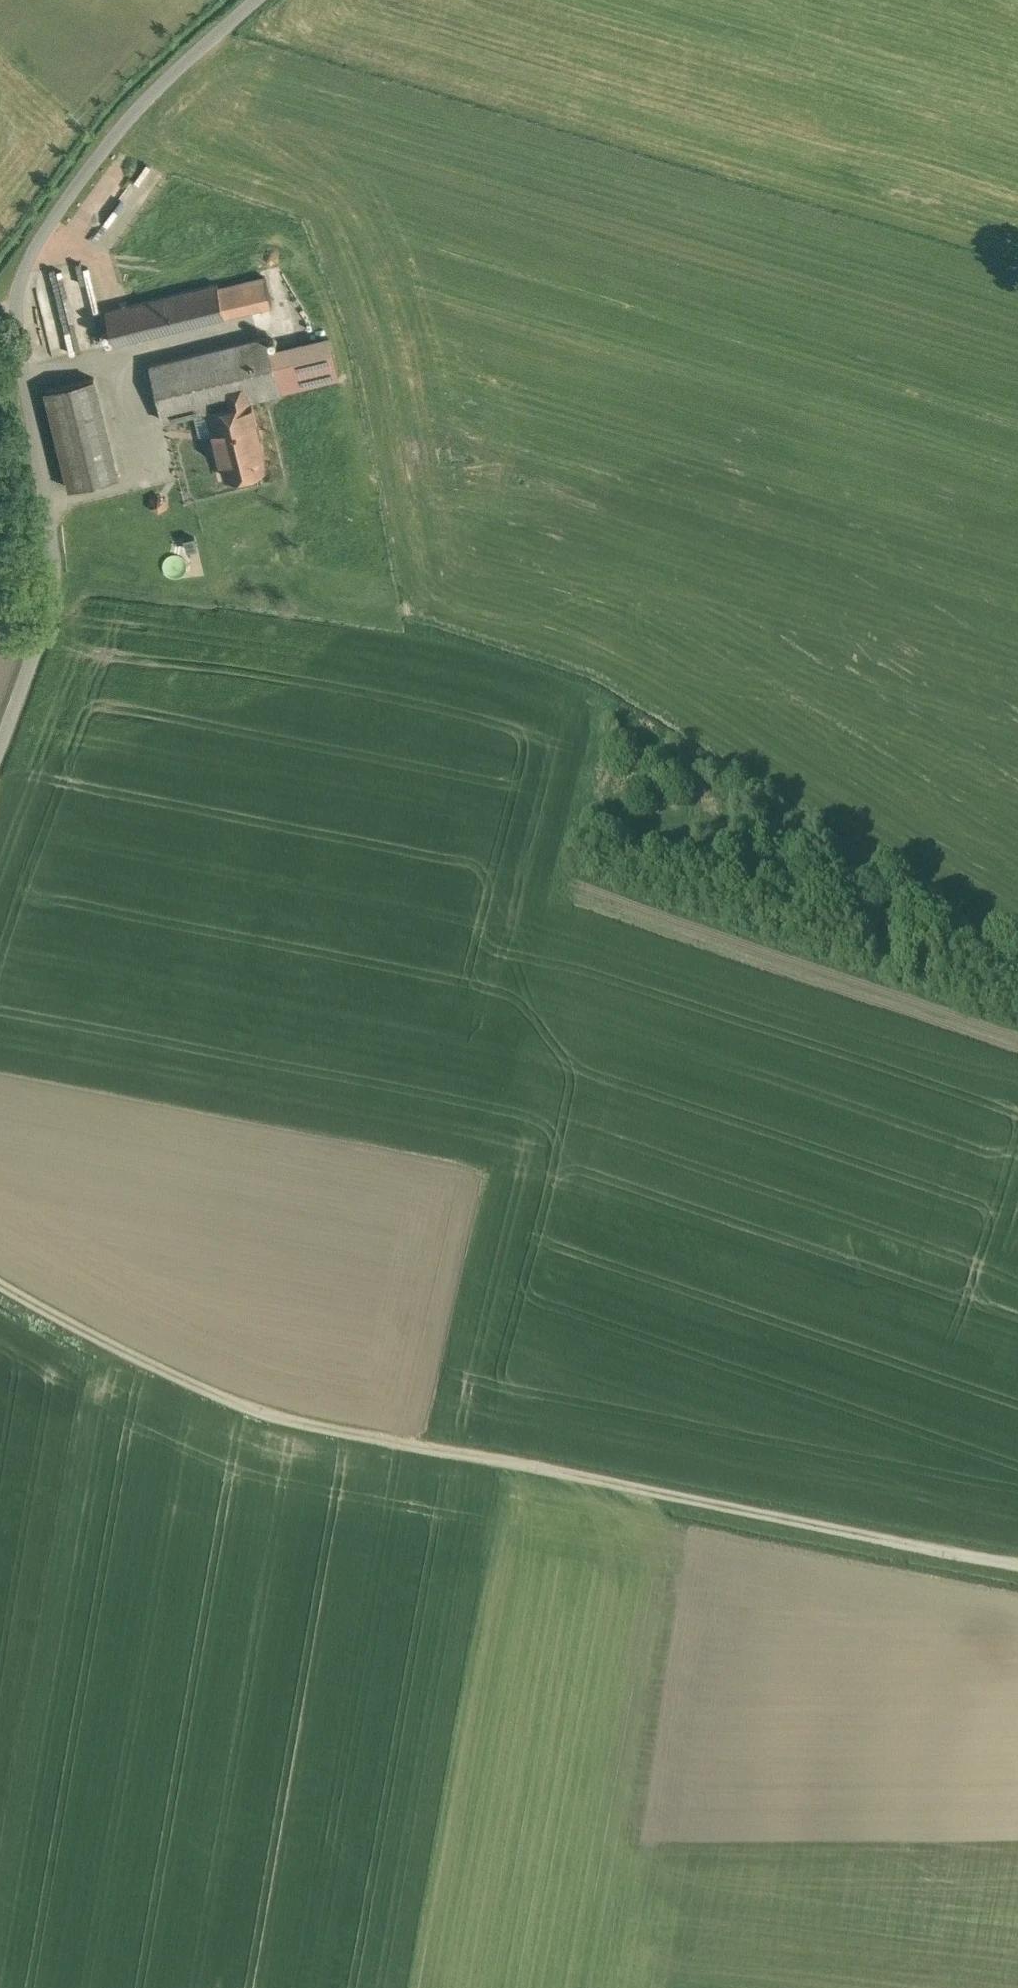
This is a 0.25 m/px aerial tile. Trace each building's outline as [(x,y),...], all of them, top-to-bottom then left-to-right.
[(265,276),(219,288),(225,315),(272,304),(265,276)] [(217,283),(106,311),(114,344),(225,317),(225,315),(219,288),(217,283)] [(267,336),(149,365),(163,420),(209,409),(210,408),(250,399),(280,392),(280,391),(271,350),(267,336)] [(328,337),(271,350),(280,391),(338,377),(328,337)] [(118,477),(94,378),(46,390),(69,489),(118,477)] [(250,399),(210,408),(215,429),(214,429),(225,477),(266,467),(250,399)]
